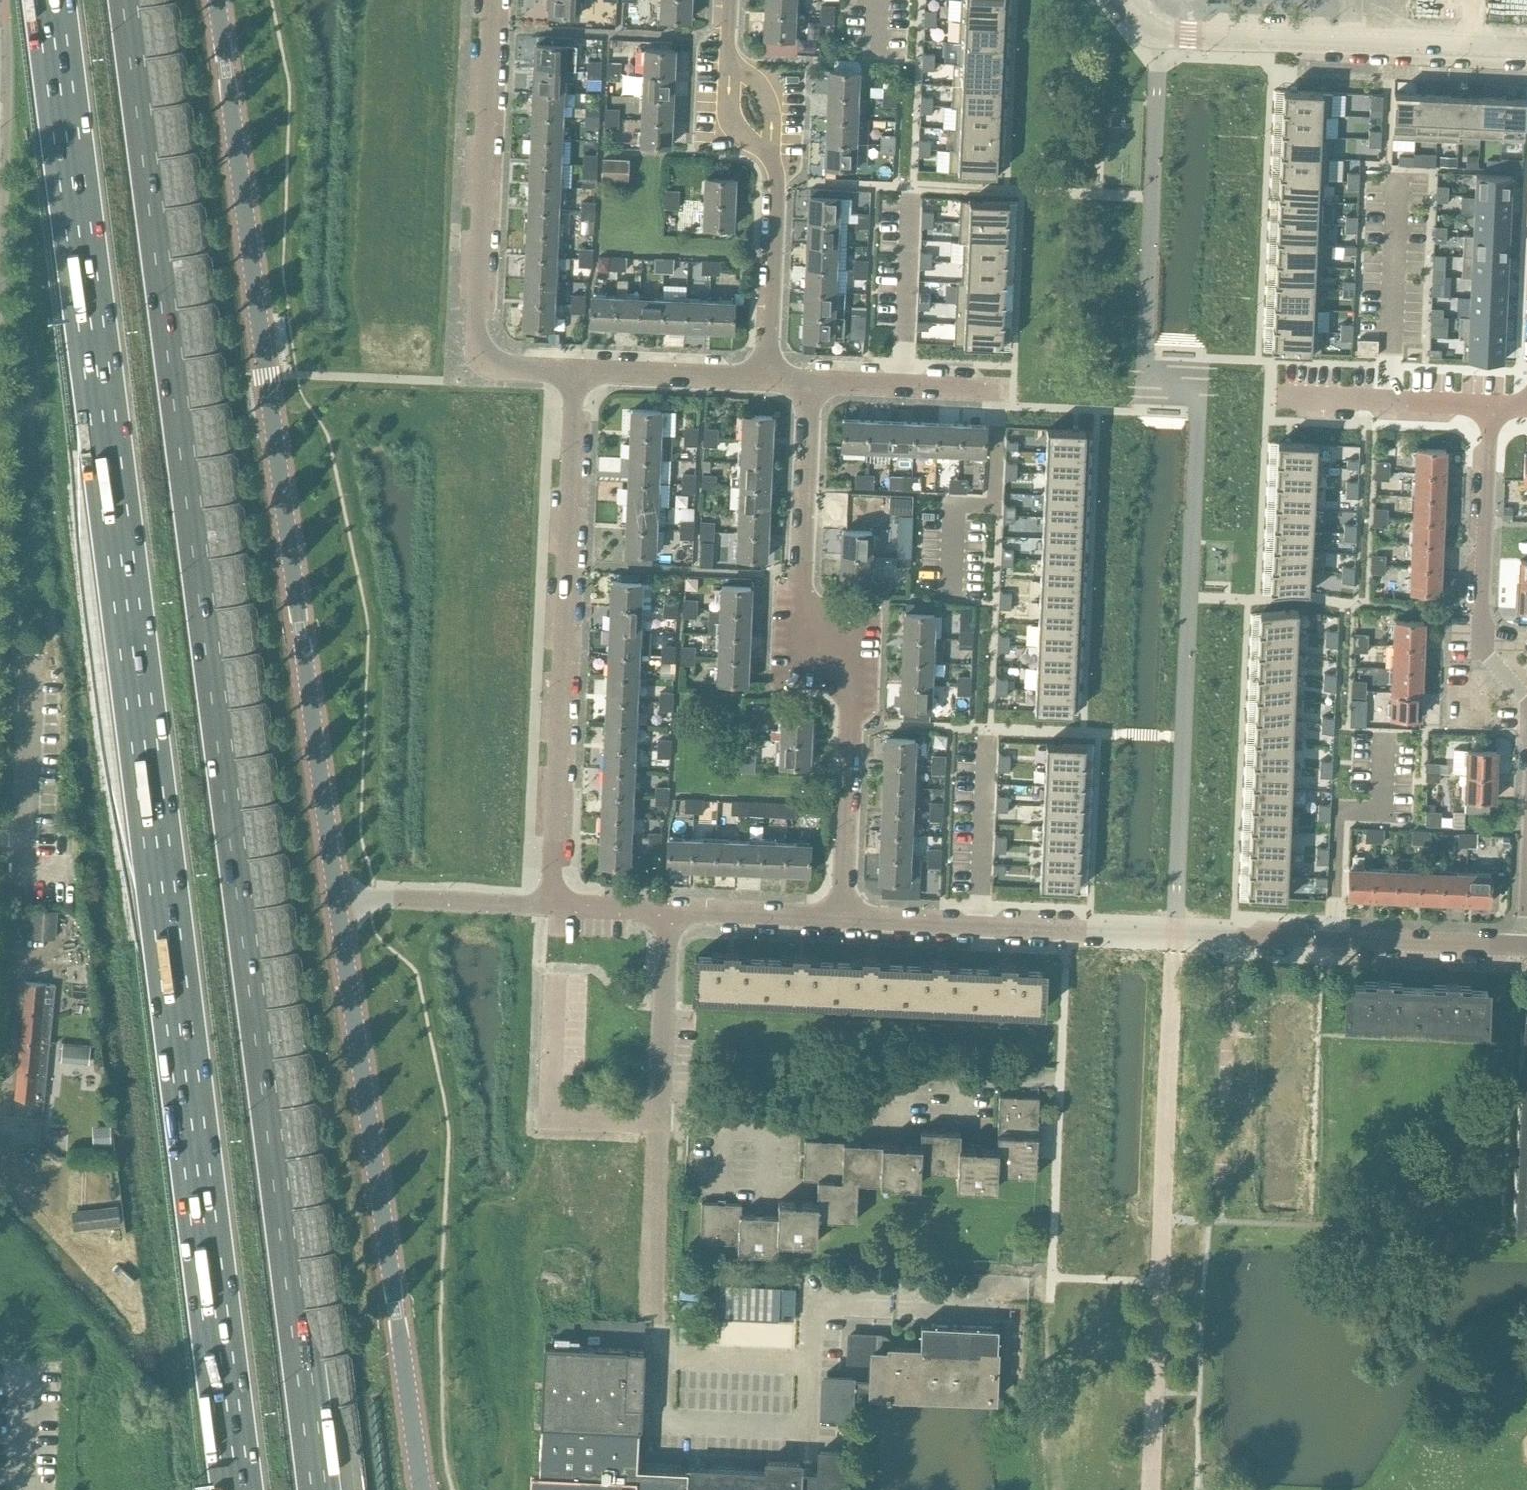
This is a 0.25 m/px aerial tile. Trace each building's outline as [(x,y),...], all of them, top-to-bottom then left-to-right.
[(577,14),(579,14),(580,0),(551,0),(550,13),(577,14)] [(662,17),(662,18),(649,17),(649,30),(668,30),(668,17),(690,18),(690,0),(663,0),(662,17)] [(795,13),(796,0),(767,0),(766,12),(795,13)] [(960,19),(1003,21),(1008,22),(1008,9),(1004,9),(1004,0),(961,0),(960,19)] [(835,6),(820,6),(820,14),(835,15),(835,6)] [(925,10),(924,18),(937,19),(937,11),(925,10)] [(794,38),(795,13),(766,12),(765,36),(794,38)] [(834,25),(835,15),(820,14),(820,24),(834,25)] [(924,18),(924,26),(936,27),(937,19),(924,18)] [(960,19),(959,41),(1002,43),(1007,43),(1007,31),(1003,31),(1003,21),(960,19)] [(959,41),(958,63),(1001,65),(1006,65),(1007,52),(1002,52),(1002,43),(959,41)] [(565,44),(538,43),(536,67),(564,68),(565,44)] [(647,48),(646,71),(674,72),(675,49),(647,48)] [(923,53),(922,62),(935,62),(935,54),(923,53)] [(587,70),(601,71),(602,61),(587,61),(587,70)] [(624,62),(609,61),(608,71),(624,71),(624,62)] [(922,62),(922,70),(935,70),(935,62),(922,62)] [(952,84),(1000,86),(1005,87),(1006,74),(1001,74),(1001,65),(958,63),(953,62),(952,84)] [(536,67),(535,91),(563,92),(564,68),(536,67)] [(601,71),(587,70),(586,80),(601,80),(601,71)] [(830,70),(829,94),(857,95),(859,71),(830,70)] [(608,80),(624,81),(624,71),(608,71),(608,80)] [(646,71),(645,95),(673,97),(674,72),(646,71)] [(952,84),(951,106),(956,106),(999,108),(1004,108),(1005,95),(1000,95),(1000,86),(952,84)] [(882,96),(897,97),(897,88),(883,87),(882,96)] [(1284,90),(1283,113),(1326,115),(1331,115),(1332,92),(1323,92),(1284,90)] [(535,91),(534,114),(562,115),(563,92),(535,91)] [(1415,139),(1417,94),(1394,93),(1392,138),(1415,139)] [(829,94),(828,118),(856,119),(857,95),(829,94)] [(1437,140),(1439,95),(1417,94),(1415,139),(1437,140)] [(645,95),(644,119),(672,120),(673,97),(645,95)] [(1459,133),(1460,96),(1439,95),(1437,140),(1459,141),(1460,133),(1459,133)] [(897,97),(882,96),(882,106),(896,107),(897,97)] [(1482,97),(1460,96),(1459,133),(1460,133),(1480,134),(1482,97)] [(921,97),(921,105),(933,105),(933,97),(921,97)] [(1503,98),(1482,97),(1480,134),(1502,135),(1503,98)] [(1524,141),(1526,99),(1503,98),(1502,135),(1501,135),(1500,140),(1502,140),(1524,141)] [(921,105),(920,113),(933,113),(933,105),(921,105)] [(956,106),(955,128),(998,130),(1003,130),(1004,117),(999,117),(999,108),(956,106)] [(585,117),(599,117),(600,108),(585,108),(585,117)] [(621,109),(606,108),(606,117),(621,118),(621,109)] [(1371,109),(1370,117),(1382,117),(1383,109),(1371,109)] [(1283,113),(1282,133),(1320,135),(1325,135),(1325,133),(1326,115),(1283,113)] [(534,114),(533,137),(561,138),(562,115),(534,114)] [(599,117),(585,117),(584,126),(599,127),(599,117)] [(606,127),(620,128),(621,118),(606,117),(606,127)] [(828,118),(827,142),(855,143),(856,119),(828,118)] [(672,120),(644,119),(642,143),(671,144),(672,120)] [(955,128),(954,149),(997,151),(1002,151),(1003,138),(998,138),(998,130),(955,128)] [(1370,129),(1369,137),(1381,138),(1382,130),(1370,129)] [(1282,135),(1281,157),(1329,159),(1329,154),(1330,136),(1325,135),(1320,135),(1282,133),(1282,135)] [(880,144),(895,144),(895,135),(881,134),(880,144)] [(560,162),(561,138),(533,137),(532,160),(560,162)] [(1369,137),(1369,145),(1381,146),(1381,138),(1369,137)] [(919,139),(919,147),(931,148),(932,140),(919,139)] [(854,166),(855,143),(827,142),(826,165),(854,166)] [(895,144),(880,144),(880,153),(894,153),(895,144)] [(919,147),(918,155),(931,156),(931,148),(919,147)] [(950,149),(948,171),(1001,174),(1002,160),(997,160),(997,151),(954,149),(950,149)] [(583,163),(597,164),(597,155),(583,154),(583,163)] [(1436,154),(1421,154),(1421,165),(1435,166),(1436,154)] [(1399,164),(1414,165),(1414,156),(1399,155),(1399,164)] [(1478,156),(1467,155),(1467,166),(1478,167),(1478,156)] [(1441,156),(1440,165),(1456,166),(1457,157),(1441,156)] [(1281,157),(1280,178),(1325,180),(1328,180),(1329,159),(1281,157)] [(629,159),(604,158),(604,178),(628,179),(629,159)] [(1523,160),(1501,159),(1500,169),(1523,170),(1523,160)] [(532,160),(531,184),(559,185),(560,162),(532,160)] [(1488,160),(1487,168),(1500,169),(1500,161),(1488,160)] [(597,164),(583,163),(582,172),(596,173),(597,164)] [(1348,173),(1348,181),(1360,181),(1360,173),(1348,173)] [(1510,197),(1511,175),(1475,174),(1474,195),(1510,197)] [(735,179),(707,177),(706,201),(734,202),(735,179)] [(1280,178),(1279,200),(1324,202),(1325,180),(1280,178)] [(1348,181),(1347,189),(1359,189),(1360,181),(1348,181)] [(558,208),(559,185),(531,184),(530,207),(558,208)] [(1437,185),(1437,193),(1449,194),(1449,186),(1437,185)] [(681,191),(667,190),(666,199),(681,200),(681,191)] [(1447,202),(1448,194),(1436,194),(1435,202),(1447,202)] [(1510,217),(1510,197),(1474,195),(1474,215),(1510,217)] [(839,197),(838,197),(811,196),(810,218),(838,219),(839,197)] [(681,209),(681,200),(666,199),(666,208),(681,209)] [(960,216),(959,220),(1007,222),(1008,202),(1008,201),(960,199),(960,216)] [(1279,200),(1278,220),(1323,221),(1324,202),(1279,200)] [(580,211),(595,211),(595,202),(581,201),(580,211)] [(706,201),(705,225),(733,227),(734,202),(706,201)] [(530,207),(529,230),(557,232),(558,208),(530,207)] [(921,210),(921,218),(933,218),(933,210),(921,210)] [(595,211),(580,211),(580,220),(594,221),(595,211)] [(870,214),(852,213),(852,222),(869,223),(870,214)] [(1346,215),(1346,223),(1358,223),(1358,215),(1346,215)] [(1473,235),(1473,236),(1509,237),(1510,217),(1474,215),(1473,235)] [(810,218),(809,243),(837,244),(838,219),(810,218)] [(921,218),(920,226),(933,227),(933,218),(921,218)] [(959,220),(959,240),(964,240),(1006,242),(1007,222),(959,220)] [(1278,221),(1277,243),(1325,245),(1325,243),(1326,222),(1323,221),(1278,220),(1278,221)] [(869,232),(869,223),(852,222),(852,231),(869,232)] [(1346,223),(1345,231),(1357,231),(1358,223),(1346,223)] [(1435,226),(1435,234),(1447,234),(1447,226),(1435,226)] [(529,230),(528,254),(556,255),(557,232),(529,230)] [(1446,243),(1446,235),(1434,234),(1434,242),(1446,243)] [(1464,235),(1463,256),(1508,258),(1509,237),(1473,236),(1464,235)] [(964,240),(963,261),(1006,263),(1006,242),(964,240)] [(809,243),(807,266),(836,267),(837,244),(809,243)] [(1277,243),(1276,264),(1319,266),(1324,266),(1325,245),(1277,243)] [(1345,246),(1344,254),(1356,254),(1357,246),(1345,246)] [(578,257),(593,257),(593,248),(579,248),(578,257)] [(919,250),(919,258),(931,259),(932,251),(919,250)] [(528,254),(526,277),(555,278),(556,255),(528,254)] [(609,256),(608,270),(617,271),(618,256),(609,256)] [(626,271),(627,257),(618,256),(617,271),(626,271)] [(1463,256),(1462,276),(1471,277),(1507,278),(1508,258),(1463,256)] [(593,257),(578,257),(578,266),(593,267),(593,257)] [(655,258),(654,273),(664,273),(664,259),(655,258)] [(919,258),(919,267),(931,267),(931,259),(919,258)] [(674,259),(664,259),(664,273),(673,274),(674,259)] [(867,270),(867,260),(853,260),(852,269),(867,270)] [(701,261),(701,275),(710,275),(711,261),(701,261)] [(720,276),(720,261),(711,261),(710,275),(720,276)] [(963,261),(962,281),(1005,283),(1006,263),(963,261)] [(1276,264),(1275,286),(1319,288),(1319,266),(1276,264)] [(807,266),(806,291),(834,292),(836,267),(807,266)] [(1444,276),(1444,268),(1432,267),(1432,275),(1444,276)] [(867,279),(867,270),(852,269),(852,279),(867,279)] [(1444,284),(1444,276),(1432,275),(1432,283),(1444,284)] [(554,302),(555,278),(526,277),(525,301),(554,302)] [(1471,277),(1470,297),(1506,299),(1507,278),(1471,277)] [(957,281),(956,302),(1004,304),(1005,283),(962,281),(957,281)] [(1343,281),(1343,289),(1355,290),(1355,282),(1343,281)] [(1275,286),(1274,308),(1318,310),(1319,288),(1275,286)] [(1343,289),(1343,297),(1355,298),(1355,290),(1343,289)] [(833,315),(834,292),(806,291),(805,314),(833,315)] [(917,291),(917,299),(929,300),(930,292),(917,291)] [(571,294),(571,304),(585,304),(585,295),(571,294)] [(591,323),(615,324),(616,296),(593,294),(591,323)] [(640,297),(616,296),(615,324),(638,325),(640,297)] [(663,298),(640,297),(638,325),(662,327),(663,298)] [(1470,316),(1470,317),(1505,319),(1506,299),(1470,297),(1470,316)] [(687,299),(663,298),(662,327),(686,328),(687,299)] [(686,328),(709,329),(710,300),(687,299),(686,328)] [(917,299),(917,307),(929,308),(929,300),(917,299)] [(733,330),(734,304),(734,302),(710,300),(709,329),(733,330)] [(524,325),(550,326),(552,326),(554,302),(525,301),(524,325)] [(956,302),(955,321),(1003,323),(1004,304),(956,302)] [(584,313),(585,304),(571,304),(570,313),(584,313)] [(851,306),(850,317),(865,317),(865,307),(851,306)] [(1274,327),(1317,329),(1318,310),(1274,308),(1274,327)] [(1442,316),(1443,308),(1431,308),(1430,316),(1442,316)] [(804,337),(830,338),(832,338),(833,315),(805,314),(804,337)] [(1442,324),(1442,316),(1430,316),(1430,324),(1442,324)] [(1504,339),(1505,319),(1470,317),(1470,316),(1460,316),(1459,338),(1464,338),(1464,337),(1504,339)] [(849,327),(864,328),(865,317),(850,317),(849,327)] [(916,320),(916,328),(928,328),(929,320),(916,320)] [(955,321),(954,343),(989,345),(990,345),(997,345),(1002,346),(1002,343),(1003,323),(955,321)] [(1341,322),(1341,330),(1353,331),(1353,323),(1341,322)] [(1273,350),(1273,351),(1311,353),(1311,352),(1321,353),(1322,329),(1317,329),(1274,327),(1274,328),(1273,329),(1273,350)] [(1341,330),(1341,338),(1353,339),(1353,331),(1341,330)] [(1464,338),(1463,359),(1503,361),(1504,339),(1464,337),(1464,338)] [(1358,339),(1358,355),(1378,355),(1378,339),(1377,339),(1369,339),(1358,339)] [(1430,348),(1429,357),(1430,357),(1441,358),(1442,349),(1430,348)] [(661,411),(658,411),(633,410),(632,434),(660,435),(661,411)] [(773,416),(746,414),(745,414),(743,439),(772,440),(773,416)] [(866,448),(867,420),(845,419),(843,447),(866,448)] [(890,449),(891,421),(867,420),(866,448),(890,449)] [(891,421),(890,449),(913,450),(915,422),(891,421)] [(939,423),(915,422),(913,450),(937,451),(939,423)] [(962,424),(939,423),(937,451),(961,453),(962,424)] [(986,425),(962,424),(961,453),(985,454),(986,425)] [(699,428),(684,427),(684,436),(698,437),(699,428)] [(720,428),(706,428),(705,437),(720,437),(720,428)] [(1047,428),(1046,451),(1085,452),(1089,453),(1090,446),(1090,440),(1085,440),(1086,430),(1070,429),(1062,429),(1047,428)] [(659,459),(660,435),(632,434),(631,457),(659,459)] [(698,446),(698,437),(684,436),(684,446),(698,446)] [(720,447),(720,437),(705,437),(705,446),(720,447)] [(771,463),(772,440),(743,439),(743,462),(771,463)] [(1006,441),(1006,449),(1018,449),(1018,441),(1006,441)] [(1278,442),(1278,465),(1316,467),(1317,443),(1302,443),(1294,442),(1278,442)] [(1445,449),(1417,448),(1415,472),(1444,473),(1445,449)] [(1046,451),(1045,472),(1084,474),(1088,474),(1089,461),(1084,461),(1085,452),(1046,451)] [(658,482),(658,479),(659,459),(631,457),(630,481),(658,482)] [(1348,459),(1347,467),(1359,468),(1360,460),(1348,459)] [(770,487),(770,479),(771,463),(743,462),(742,475),(732,475),(731,485),(741,485),(770,487)] [(1390,462),(1375,462),(1375,471),(1389,471),(1390,462)] [(1005,463),(1005,470),(1017,471),(1017,463),(1005,463)] [(1278,465),(1277,486),(1315,488),(1316,467),(1278,465)] [(1005,470),(1005,479),(1017,479),(1017,471),(1005,470)] [(1375,480),(1389,480),(1389,471),(1375,471),(1375,480)] [(1045,472),(1044,494),(1083,495),(1087,496),(1088,483),(1083,483),(1084,474),(1045,472)] [(1444,473),(1415,472),(1414,495),(1443,497),(1444,473)] [(697,474),(682,473),(682,483),(696,483),(697,474)] [(718,475),(703,474),(703,483),(718,484),(718,475)] [(855,474),(854,488),(864,489),(865,474),(855,474)] [(873,489),(874,475),(865,474),(864,489),(873,489)] [(902,476),(902,491),(911,491),(912,477),(902,476)] [(920,492),(921,477),(912,477),(911,491),(920,492)] [(949,478),(948,493),(959,493),(960,479),(949,478)] [(967,493),(968,479),(960,479),(959,493),(967,493)] [(630,481),(629,504),(657,506),(658,482),(630,481)] [(1346,481),(1345,489),(1358,490),(1358,481),(1346,481)] [(681,492),(696,493),(696,483),(682,483),(681,492)] [(718,493),(718,484),(703,483),(703,492),(718,493)] [(741,485),(740,509),(769,510),(770,487),(741,485)] [(1277,486),(1276,508),(1314,510),(1315,488),(1277,486)] [(1346,489),(1346,497),(1358,498),(1358,490),(1346,489)] [(1044,505),(1043,515),(1082,517),(1086,517),(1087,505),(1082,504),(1083,495),(1044,494),(1044,505)] [(1443,497),(1414,495),(1413,519),(1442,520),(1443,497)] [(655,529),(657,506),(629,504),(628,528),(655,529)] [(1004,506),(1003,513),(1015,514),(1015,512),(1015,506),(1004,506)] [(1276,508),(1275,530),(1313,531),(1314,510),(1276,508)] [(1388,508),(1373,508),(1373,517),(1387,518),(1388,508)] [(740,509),(739,532),(768,533),(769,510),(740,509)] [(1003,513),(1003,522),(1015,522),(1015,516),(1015,514),(1003,513)] [(1043,515),(1042,537),(1081,539),(1085,539),(1086,526),(1081,526),(1082,517),(1043,515)] [(1372,526),(1387,527),(1387,518),(1373,517),(1372,526)] [(1442,520),(1413,519),(1412,542),(1441,543),(1442,520)] [(695,521),(680,520),(680,530),(694,530),(695,521)] [(716,522),(701,521),(700,530),(716,531),(716,522)] [(1345,524),(1344,532),(1356,533),(1357,525),(1346,524),(1345,524)] [(628,528),(626,551),(654,552),(655,529),(628,528)] [(694,540),(694,530),(680,530),(679,539),(694,540)] [(715,540),(716,531),(700,530),(700,540),(715,540)] [(871,556),(872,531),(844,530),(843,555),(871,556)] [(1275,530),(1274,551),(1312,553),(1313,531),(1279,530),(1275,530)] [(768,533),(739,532),(738,556),(767,558),(768,533)] [(1344,532),(1344,540),(1356,541),(1356,533),(1344,532)] [(1042,537),(1041,558),(1080,560),(1085,560),(1085,548),(1080,547),(1081,539),(1042,537)] [(1441,543),(1412,542),(1411,566),(1440,567),(1441,543)] [(911,548),(896,547),(896,557),(910,558),(911,548)] [(1002,549),(1001,557),(1013,557),(1014,549),(1002,549)] [(1274,551),(1273,573),(1311,575),(1312,553),(1274,551)] [(871,556),(843,555),(842,579),(870,580),(871,556)] [(1385,556),(1371,555),(1371,564),(1385,565),(1385,556)] [(895,566),(910,567),(910,558),(896,557),(895,566)] [(1003,558),(1003,565),(1015,566),(1015,558),(1003,558)] [(1041,571),(1040,580),(1079,582),(1084,582),(1084,569),(1080,569),(1080,560),(1041,558),(1041,571)] [(1526,585),(1526,560),(1520,560),(1519,585),(1526,585)] [(1371,574),(1385,574),(1385,565),(1371,564),(1371,574)] [(1439,591),(1440,567),(1411,566),(1410,590),(1439,591)] [(1343,567),(1343,575),(1354,576),(1355,568),(1343,567)] [(1272,594),(1272,595),(1287,595),(1297,596),(1310,596),(1311,575),(1273,573),(1272,594)] [(1343,575),(1342,583),(1354,584),(1354,576),(1343,575)] [(1040,580),(1039,602),(1078,603),(1083,604),(1083,591),(1079,591),(1079,582),(1040,580)] [(613,606),(641,607),(642,583),(614,582),(613,606)] [(1519,585),(1518,609),(1526,609),(1526,585),(1519,585)] [(722,610),(750,611),(751,587),(723,586),(722,610)] [(1000,592),(999,600),(1011,601),(1011,593),(1000,592)] [(663,608),(678,609),(678,599),(664,598),(663,608)] [(699,600),(685,599),(684,608),(699,609),(699,600)] [(999,600),(999,608),(1011,608),(1011,601),(999,600)] [(1039,602),(1038,623),(1077,625),(1082,625),(1082,612),(1078,612),(1078,603),(1039,602)] [(639,630),(641,607),(613,606),(612,629),(639,630)] [(678,609),(663,608),(663,617),(677,618),(678,609)] [(684,617),(698,618),(699,609),(684,608),(684,617)] [(722,610),(721,634),(749,635),(750,611),(722,610)] [(934,613),(906,612),(905,636),(933,638),(934,613)] [(1261,614),(1260,637),(1299,639),(1300,615),(1261,614)] [(1394,621),(1393,645),(1422,646),(1423,622),(1394,621)] [(1038,623),(1037,645),(1076,646),(1081,647),(1081,634),(1077,634),(1077,625),(1038,623)] [(638,654),(639,630),(612,629),(610,653),(638,654)] [(974,630),(959,630),(959,639),(974,639),(974,630)] [(1327,631),(1326,639),(1338,640),(1339,632),(1327,631)] [(1368,634),(1354,633),(1353,643),(1368,643),(1368,634)] [(721,634),(720,658),(748,659),(749,635),(721,634)] [(998,635),(998,643),(1009,644),(1010,636),(998,635)] [(932,662),(933,638),(905,636),(904,660),(932,662)] [(1260,637),(1259,659),(1298,660),(1299,639),(1260,637)] [(959,648),(973,649),(974,639),(959,639),(959,648)] [(1326,639),(1326,647),(1338,648),(1338,640),(1326,639)] [(998,643),(997,651),(1009,652),(1009,644),(998,643)] [(1353,652),(1368,653),(1368,643),(1353,643),(1353,652)] [(661,656),(675,656),(676,646),(661,645),(661,656)] [(1037,645),(1036,666),(1075,668),(1080,668),(1080,655),(1076,655),(1076,646),(1037,645)] [(1422,646),(1393,645),(1392,668),(1421,670),(1422,646)] [(683,646),(682,655),(697,656),(697,646),(683,646)] [(637,677),(638,654),(610,653),(609,676),(637,677)] [(682,664),(696,665),(697,656),(682,655),(682,664)] [(675,656),(661,656),(661,664),(675,664),(675,656)] [(720,658),(719,681),(747,682),(748,659),(720,658)] [(1259,659),(1258,680),(1297,682),(1298,660),(1259,659)] [(931,686),(932,662),(904,660),(903,685),(931,686)] [(1036,666),(1036,688),(1074,689),(1079,690),(1079,677),(1075,677),(1075,668),(1036,666)] [(1421,670),(1392,668),(1391,692),(1420,693),(1421,670)] [(1325,674),(1324,682),(1336,683),(1336,675),(1325,674)] [(636,701),(637,677),(609,676),(608,699),(636,701)] [(972,677),(957,676),(957,687),(971,688),(972,677)] [(996,678),(996,686),(1007,687),(1008,679),(996,678)] [(1258,680),(1257,702),(1296,703),(1297,682),(1258,680)] [(1366,681),(1351,680),(1351,690),(1366,690),(1366,681)] [(1324,690),(1336,691),(1336,683),(1324,682),(1324,690)] [(903,685),(902,707),(930,708),(931,686),(903,685)] [(996,686),(995,694),(1007,695),(1007,687),(996,686)] [(957,695),(971,696),(971,688),(957,687),(957,695)] [(1036,688),(1034,711),(1049,711),(1058,711),(1078,712),(1079,698),(1074,698),(1074,689),(1036,688)] [(1351,699),(1366,699),(1366,690),(1351,690),(1351,699)] [(659,701),(674,702),(674,692),(660,692),(659,701)] [(1419,717),(1420,693),(1391,692),(1390,716),(1419,717)] [(635,724),(636,701),(608,699),(607,723),(635,724)] [(674,702),(659,701),(659,710),(673,711),(674,702)] [(1256,721),(1256,723),(1295,725),(1296,703),(1257,702),(1256,721)] [(782,740),(810,741),(812,716),(783,715),(782,730),(771,729),(771,738),(782,739),(782,740)] [(1323,717),(1322,725),(1334,726),(1335,718),(1323,717)] [(634,747),(635,724),(607,723),(606,746),(634,747)] [(1256,723),(1255,745),(1294,746),(1295,725),(1256,723)] [(1322,725),(1322,734),(1334,734),(1334,726),(1322,725)] [(743,737),(755,738),(755,729),(744,729),(743,737)] [(755,738),(743,737),(743,747),(755,747),(755,738)] [(886,762),(914,763),(915,739),(887,738),(886,762)] [(657,749),(672,749),(672,739),(657,739),(657,749)] [(782,740),(781,763),(809,765),(810,741),(782,740)] [(1046,742),(1045,765),(1084,766),(1085,744),(1070,743),(1062,743),(1046,742)] [(1255,745),(1254,767),(1293,768),(1294,746),(1255,745)] [(633,771),(634,747),(606,746),(605,769),(633,771)] [(672,749),(657,749),(657,757),(671,758),(672,749)] [(1496,751),(1467,750),(1466,774),(1495,776),(1496,751)] [(998,754),(998,762),(1010,762),(1010,754),(998,754)] [(931,764),(946,765),(946,756),(932,755),(931,764)] [(1321,765),(1320,768),(1332,769),(1333,761),(1321,761),(1321,765)] [(886,762),(884,786),(913,787),(914,763),(886,762)] [(998,762),(998,770),(1010,770),(1010,762),(998,762)] [(1442,763),(1427,762),(1427,773),(1441,774),(1442,763)] [(946,765),(931,764),(931,774),(945,774),(946,765)] [(1045,765),(1044,785),(1083,787),(1084,766),(1045,765)] [(1254,767),(1253,788),(1292,790),(1293,768),(1254,767)] [(1320,768),(1320,776),(1333,777),(1332,769),(1320,768)] [(605,769),(604,793),(632,794),(633,771),(605,769)] [(1426,781),(1441,782),(1441,774),(1427,773),(1426,781)] [(1466,774),(1464,806),(1464,811),(1488,812),(1489,800),(1493,800),(1495,776),(1466,774)] [(1044,785),(1043,806),(1082,807),(1083,787),(1044,785)] [(655,795),(669,796),(670,787),(655,786),(655,795)] [(884,786),(883,810),(912,811),(913,787),(884,786)] [(1253,788),(1252,810),(1291,811),(1292,790),(1253,788)] [(604,793),(602,816),(630,818),(632,794),(604,793)] [(669,796),(655,795),(655,805),(669,805),(669,796)] [(996,795),(996,803),(1008,803),(1008,795),(996,795)] [(693,812),(694,798),(685,798),(685,812),(693,812)] [(694,798),(693,812),(703,813),(704,799),(694,798)] [(740,815),(741,800),(732,800),(731,814),(740,815)] [(741,800),(740,815),(763,816),(763,802),(741,800)] [(788,817),(788,803),(778,802),(777,816),(788,817)] [(944,813),(944,802),(929,802),(929,812),(944,813)] [(788,803),(788,817),(796,817),(797,803),(788,803)] [(996,803),(996,810),(1008,811),(1008,803),(996,803)] [(1319,804),(1318,812),(1330,812),(1331,804),(1321,804),(1319,804)] [(1043,806),(1043,826),(1081,827),(1082,807),(1043,806)] [(883,810),(882,834),(911,835),(912,811),(883,810)] [(1252,810),(1251,831),(1290,833),(1291,811),(1252,810)] [(944,813),(929,812),(929,820),(943,821),(944,813)] [(1318,812),(1318,820),(1330,820),(1330,812),(1318,812)] [(629,841),(630,818),(602,816),(601,840),(629,841)] [(1043,826),(1042,846),(1080,848),(1081,827),(1043,826)] [(1365,830),(1365,844),(1373,844),(1374,830),(1365,830)] [(1384,844),(1384,830),(1374,830),(1373,844),(1384,844)] [(1251,831),(1250,853),(1289,854),(1290,833),(1251,831)] [(647,832),(647,842),(662,843),(663,833),(647,832)] [(1412,832),(1411,846),(1421,846),(1422,832),(1412,832)] [(1430,832),(1422,832),(1421,846),(1430,847),(1430,832)] [(882,834),(881,858),(910,860),(911,835),(882,834)] [(1458,834),(1458,848),(1469,848),(1470,834),(1458,834)] [(1477,848),(1477,834),(1470,834),(1469,848),(1477,848)] [(994,835),(994,843),(1006,844),(1006,836),(994,835)] [(692,839),(668,838),(667,866),(690,867),(692,839)] [(715,840),(692,839),(690,867),(714,868),(715,840)] [(600,863),(626,865),(628,865),(629,841),(601,840),(600,863)] [(739,841),(715,840),(714,868),(738,869),(739,841)] [(762,842),(739,841),(738,869),(761,870),(762,842)] [(662,843),(647,842),(647,851),(662,852),(662,843)] [(787,843),(762,842),(761,870),(786,871),(787,843)] [(787,843),(786,871),(809,872),(810,844),(787,843)] [(994,843),(994,851),(1006,852),(1006,844),(994,843)] [(1042,846),(1041,867),(1079,868),(1080,848),(1042,846)] [(1317,847),(1317,855),(1329,855),(1329,848),(1317,847)] [(926,860),(942,860),(942,849),(927,848),(926,860)] [(1250,853),(1249,874),(1288,876),(1289,854),(1250,853)] [(1317,855),(1316,863),(1328,863),(1329,855),(1317,855)] [(910,860),(881,858),(880,880),(909,881),(910,860)] [(993,864),(993,871),(1005,872),(1006,864),(993,864)] [(1041,867),(1040,887),(1055,888),(1064,888),(1066,888),(1078,889),(1079,868),(1041,867)] [(1349,879),(1348,897),(1372,898),(1373,869),(1349,868),(1349,879)] [(1373,869),(1372,898),(1396,899),(1397,870),(1373,869)] [(1396,899),(1419,900),(1420,871),(1397,870),(1396,899)] [(1419,900),(1442,901),(1444,873),(1420,871),(1419,900)] [(1444,873),(1442,901),(1466,902),(1467,874),(1444,873)] [(1249,874),(1248,896),(1260,896),(1287,898),(1288,876),(1249,874)] [(1491,875),(1467,874),(1466,902),(1490,903),(1491,875)] [(1316,877),(1315,885),(1327,885),(1328,877),(1316,877)] [(57,912),(32,910),(31,935),(56,937),(57,912)] [(695,993),(764,996),(766,958),(737,957),(737,951),(725,951),(725,956),(697,955),(695,993)] [(764,996),(834,1000),(836,961),(806,960),(806,955),(794,954),(794,960),(766,958),(764,996)] [(834,1000),(866,1001),(903,1003),(905,964),(876,963),(876,958),(864,957),(864,963),(836,961),(834,1000)] [(903,1003),(973,1006),(975,968),(946,966),(946,961),(934,961),(934,966),(905,964),(903,1003)] [(973,1006),(1004,1008),(1043,1010),(1045,971),(1015,969),(1015,964),(1006,964),(1003,964),(1003,970),(975,968),(973,1006)] [(1390,981),(1382,980),(1378,980),(1377,985),(1348,984),(1346,1022),(1416,1026),(1418,987),(1390,986),(1390,981)] [(26,982),(21,1041),(50,1044),(56,984),(26,982)] [(1416,1026),(1459,1028),(1486,1029),(1488,991),(1459,989),(1459,984),(1446,983),(1446,989),(1418,987),(1416,1026)] [(21,1041),(18,1067),(48,1070),(50,1044),(21,1041)] [(48,1070),(18,1067),(16,1096),(45,1099),(48,1070)] [(868,1074),(867,1082),(877,1082),(878,1074),(868,1074)] [(1035,1175),(1038,1107),(1039,1097),(999,1095),(997,1148),(960,1146),(960,1132),(921,1130),(921,1144),(806,1138),(804,1178),(818,1179),(817,1201),(779,1200),(778,1214),(742,1212),(742,1203),(702,1201),(701,1241),(739,1243),(739,1252),(778,1254),(779,1240),(817,1241),(818,1217),(856,1219),(857,1180),(920,1184),(921,1169),(957,1171),(957,1185),(997,1187),(997,1173),(1035,1175)] [(1520,1151),(1517,1221),(1526,1222),(1526,1152),(1520,1151)] [(73,1230),(121,1225),(119,1205),(71,1210),(73,1230)] [(1018,1261),(1026,1262),(1032,1262),(1032,1261),(1033,1261),(1033,1257),(1032,1257),(1032,1251),(1032,1250),(1013,1249),(1013,1250),(1013,1252),(1012,1261),(1018,1261)] [(793,1318),(795,1284),(717,1280),(714,1313),(793,1318)] [(823,1374),(822,1411),(851,1412),(852,1388),(872,1389),(872,1392),(887,1392),(887,1396),(890,1396),(890,1393),(982,1397),(981,1398),(997,1399),(997,1386),(996,1386),(997,1353),(999,1353),(999,1351),(998,1351),(999,1326),(923,1323),(922,1346),(922,1348),(892,1346),(892,1345),(891,1345),(876,1335),(851,1333),(850,1359),(873,1361),(872,1380),(852,1379),(852,1376),(823,1374)] [(543,1383),(541,1423),(614,1427),(638,1428),(639,1411),(642,1411),(642,1401),(641,1401),(641,1389),(643,1389),(644,1364),(644,1359),(645,1349),(645,1348),(545,1343),(544,1372),(543,1383)] [(530,1489),(799,1489),(800,1483),(820,1484),(819,1487),(848,1488),(850,1451),(821,1450),(820,1473),(800,1472),(801,1460),(799,1460),(799,1462),(769,1460),(769,1459),(767,1459),(767,1471),(707,1468),(689,1467),(689,1469),(636,1466),(638,1428),(614,1427),(541,1423),(539,1471),(531,1471),(530,1489)]
